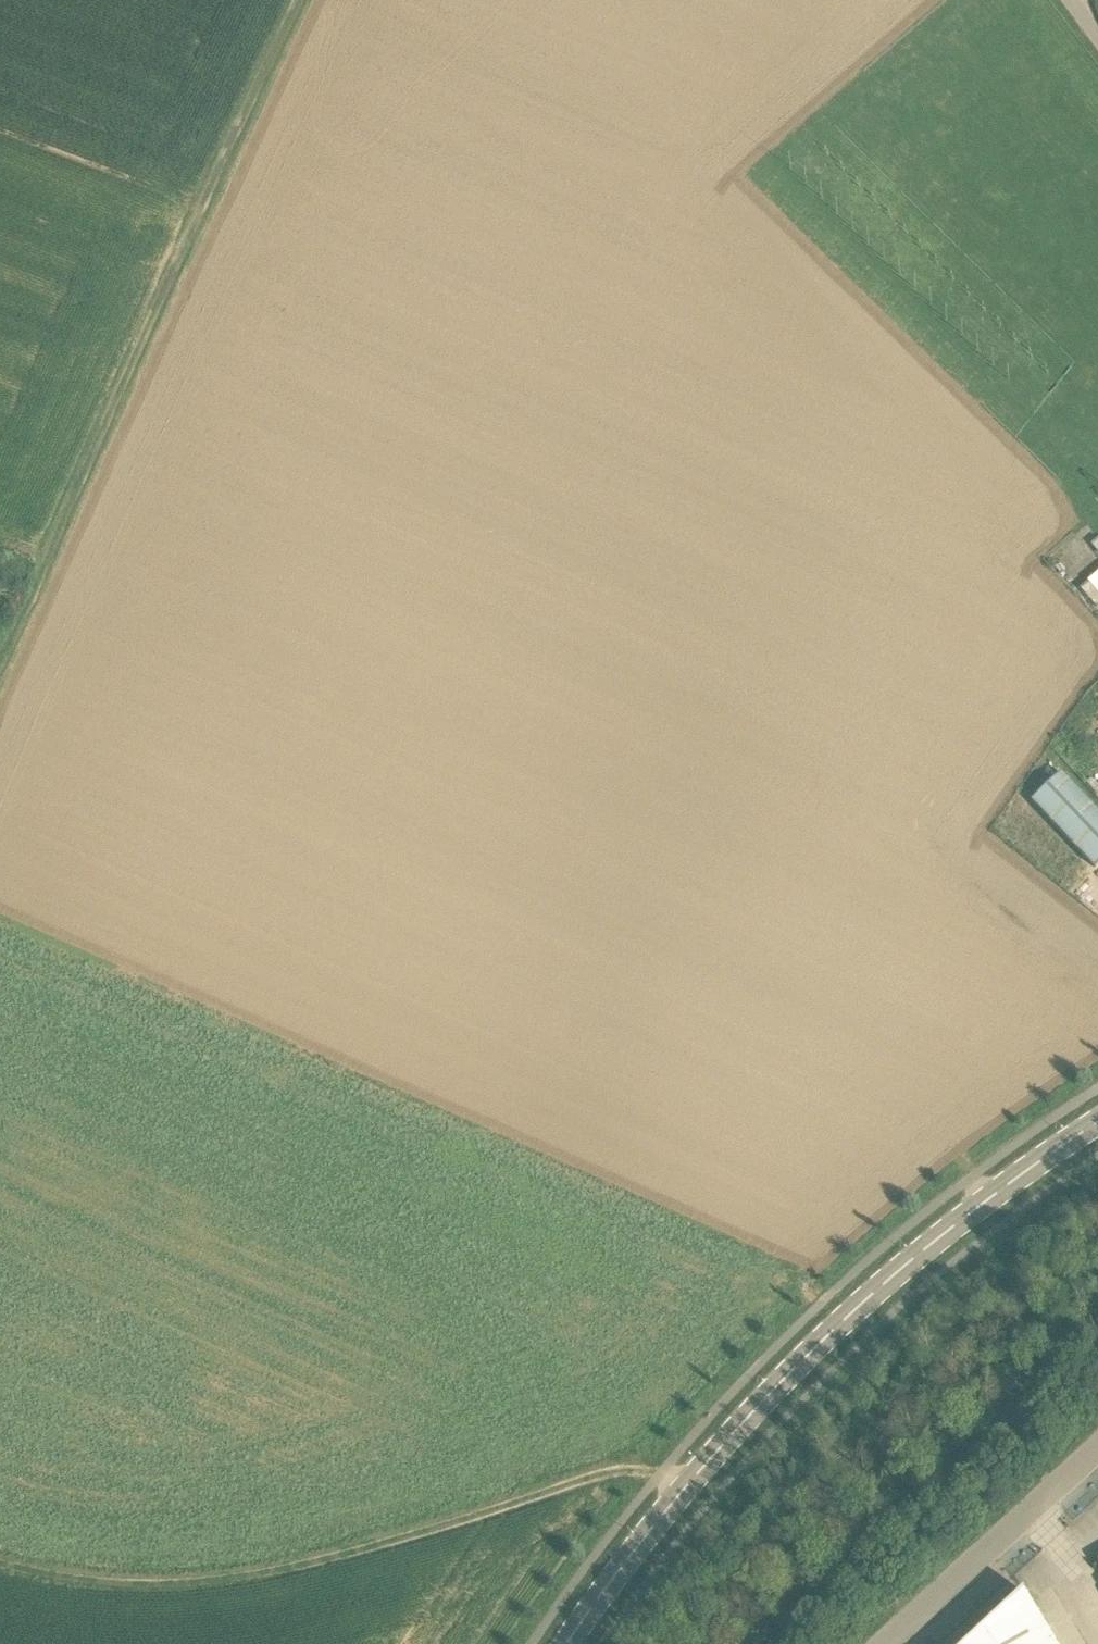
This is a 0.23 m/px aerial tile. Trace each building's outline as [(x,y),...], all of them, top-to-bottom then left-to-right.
[(1085,580),(1097,596),(1097,569),(1085,580)] [(1084,854),(1096,867),(1097,866),(1097,810),(1063,773),(1033,801),(1084,854)] [(1097,1405),(1097,1391),(1097,1390),(1086,1401),(1094,1409),(1097,1405)] [(1024,1591),(966,1643),(1056,1643),(1024,1591)]
